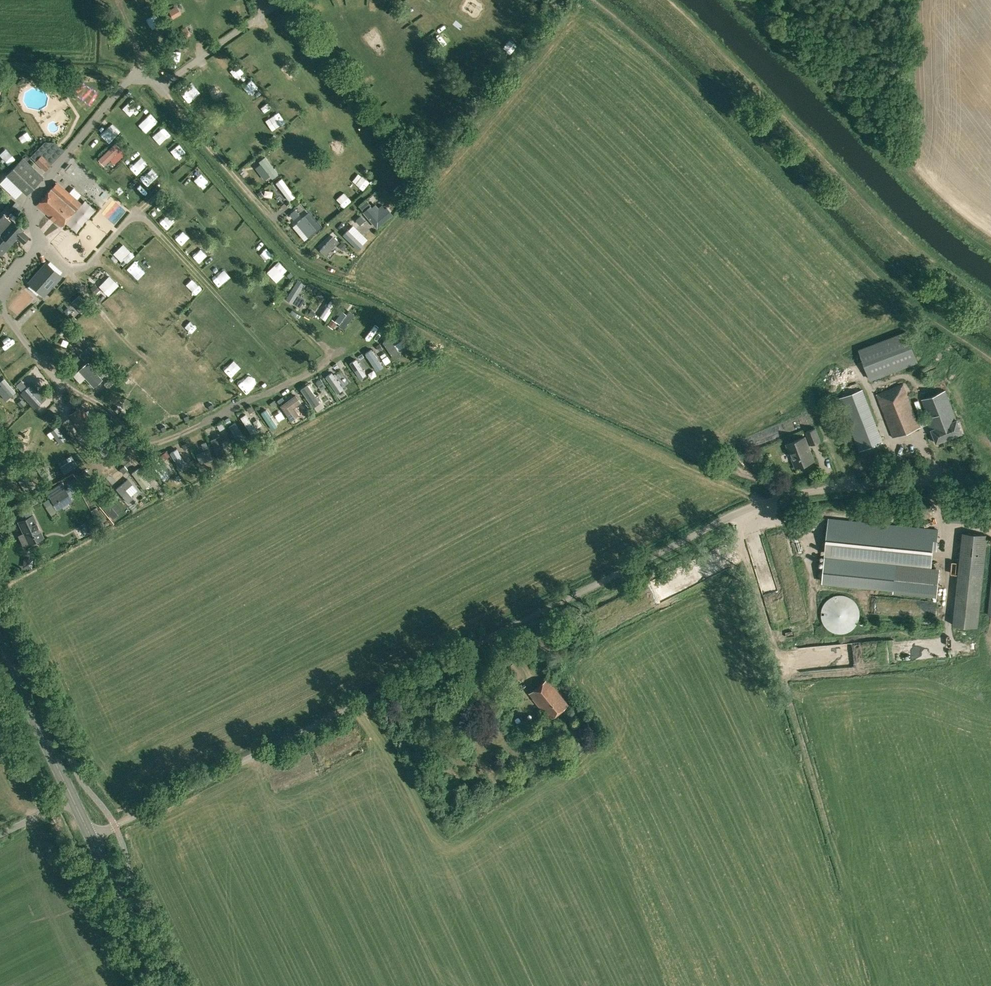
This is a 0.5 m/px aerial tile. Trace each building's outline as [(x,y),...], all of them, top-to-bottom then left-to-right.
[(173,19),(181,14),(176,6),(168,11),(173,19)] [(182,40),(191,35),(186,27),(178,31),(182,40)] [(296,78),(301,73),(293,65),(288,69),(296,78)] [(357,99),(361,95),(350,81),(345,85),(357,99)] [(359,105),(371,118),(376,114),(365,100),(359,105)] [(45,171),(64,151),(54,142),(45,142),(30,156),(45,171)] [(115,143),(98,159),(104,165),(121,149),(115,143)] [(26,194),(28,193),(44,176),(23,157),(6,175),(26,194)] [(278,174),(265,157),(259,162),(272,179),(278,174)] [(60,179),(64,172),(58,169),(55,177),(60,179)] [(296,196),(282,178),(276,183),(290,200),(296,196)] [(61,227),(81,203),(57,181),(36,205),(61,227)] [(107,214),(117,224),(129,210),(118,201),(107,214)] [(386,207),(378,214),(370,205),(363,212),(377,228),(393,214),(386,207)] [(320,228),(305,209),(294,218),(308,237),(320,228)] [(3,214),(0,218),(0,253),(1,254),(14,239),(16,238),(23,244),(30,237),(24,231),(25,230),(13,219),(11,221),(3,214)] [(360,227),(356,231),(369,243),(372,239),(360,227)] [(349,229),(344,234),(359,250),(364,245),(349,229)] [(148,248),(155,239),(150,235),(143,244),(148,248)] [(333,236),(320,250),(326,256),(340,242),(333,236)] [(118,254),(130,265),(139,256),(128,244),(118,254)] [(44,297),(63,276),(46,261),(27,282),(44,297)] [(113,276),(104,286),(114,294),(123,284),(113,276)] [(298,280),(286,298),(294,303),(305,285),(298,280)] [(305,307),(313,311),(321,294),(313,290),(305,307)] [(115,298),(109,303),(113,308),(119,303),(115,298)] [(320,316),(325,319),(336,303),(330,299),(320,316)] [(343,310),(335,320),(341,325),(348,314),(343,310)] [(355,333),(360,338),(376,323),(371,317),(355,333)] [(98,322),(88,334),(93,338),(104,327),(98,322)] [(869,380),(918,362),(906,331),(857,349),(869,380)] [(402,340),(398,333),(383,342),(395,360),(402,355),(395,345),(402,340)] [(372,348),(366,353),(378,372),(385,368),(372,348)] [(356,359),(350,363),(361,379),(367,376),(356,359)] [(92,362),(83,371),(99,388),(109,379),(92,362)] [(326,377),(337,394),(344,389),(333,372),(326,377)] [(24,390),(36,405),(46,397),(33,382),(24,390)] [(918,421),(903,383),(876,394),(893,437),(929,424),(936,443),(962,432),(945,390),(921,400),(928,417),(918,421)] [(8,404),(14,399),(3,384),(0,387),(0,393),(8,404)] [(308,384),(301,389),(313,408),(321,403),(308,384)] [(239,389),(229,395),(232,400),(242,395),(239,389)] [(859,451),(863,449),(882,442),(862,390),(839,399),(859,451)] [(280,406),(291,421),(299,415),(294,408),(301,402),(296,395),(280,406)] [(85,439),(98,430),(82,406),(69,414),(85,439)] [(268,408),(262,412),(273,431),(279,427),(268,408)] [(29,425),(36,418),(32,413),(24,420),(29,425)] [(246,414),(241,417),(253,437),(258,434),(246,414)] [(229,427),(239,444),(245,441),(235,424),(229,427)] [(65,439),(56,427),(50,433),(59,444),(65,439)] [(811,445),(821,441),(816,427),(805,431),(811,445)] [(213,440),(221,461),(228,458),(220,437),(213,440)] [(796,468),(814,461),(805,437),(787,444),(796,468)] [(178,449),(171,452),(180,468),(187,465),(178,449)] [(197,454),(201,463),(213,459),(209,449),(197,454)] [(58,466),(63,473),(77,465),(71,457),(58,466)] [(155,458),(150,461),(165,480),(169,477),(155,458)] [(133,473),(145,488),(151,483),(139,468),(133,473)] [(50,483),(59,479),(56,472),(47,476),(50,483)] [(128,477),(117,487),(128,500),(134,496),(126,487),(132,482),(128,477)] [(74,494),(81,490),(75,480),(68,485),(74,494)] [(92,490),(104,508),(110,504),(97,486),(92,490)] [(57,510),(73,500),(65,488),(50,497),(57,510)] [(29,508),(18,514),(21,520),(18,522),(23,532),(18,535),(23,547),(43,537),(29,508)] [(936,550),(938,529),(828,518),(824,560),(822,582),(893,589),(893,593),(937,597),(940,568),(931,567),(933,550),(936,550)] [(81,528),(79,535),(81,538),(88,534),(84,527),(81,528)] [(978,627),(987,535),(962,532),(953,624),(978,627)] [(779,540),(780,553),(791,553),(790,539),(779,540)] [(862,614),(862,613),(861,609),(860,606),(858,602),(855,599),(852,596),(848,594),(844,594),(841,593),(837,594),(834,595),(830,597),(827,600),(825,602),(823,606),(822,609),(821,613),(822,618),(823,621),(825,625),(827,627),(830,630),(833,632),(837,633),(841,634),(846,633),(849,632),(853,630),(855,628),(858,625),(860,621),(861,618),(862,614)] [(549,719),(567,704),(547,678),(529,693),(549,719)]
